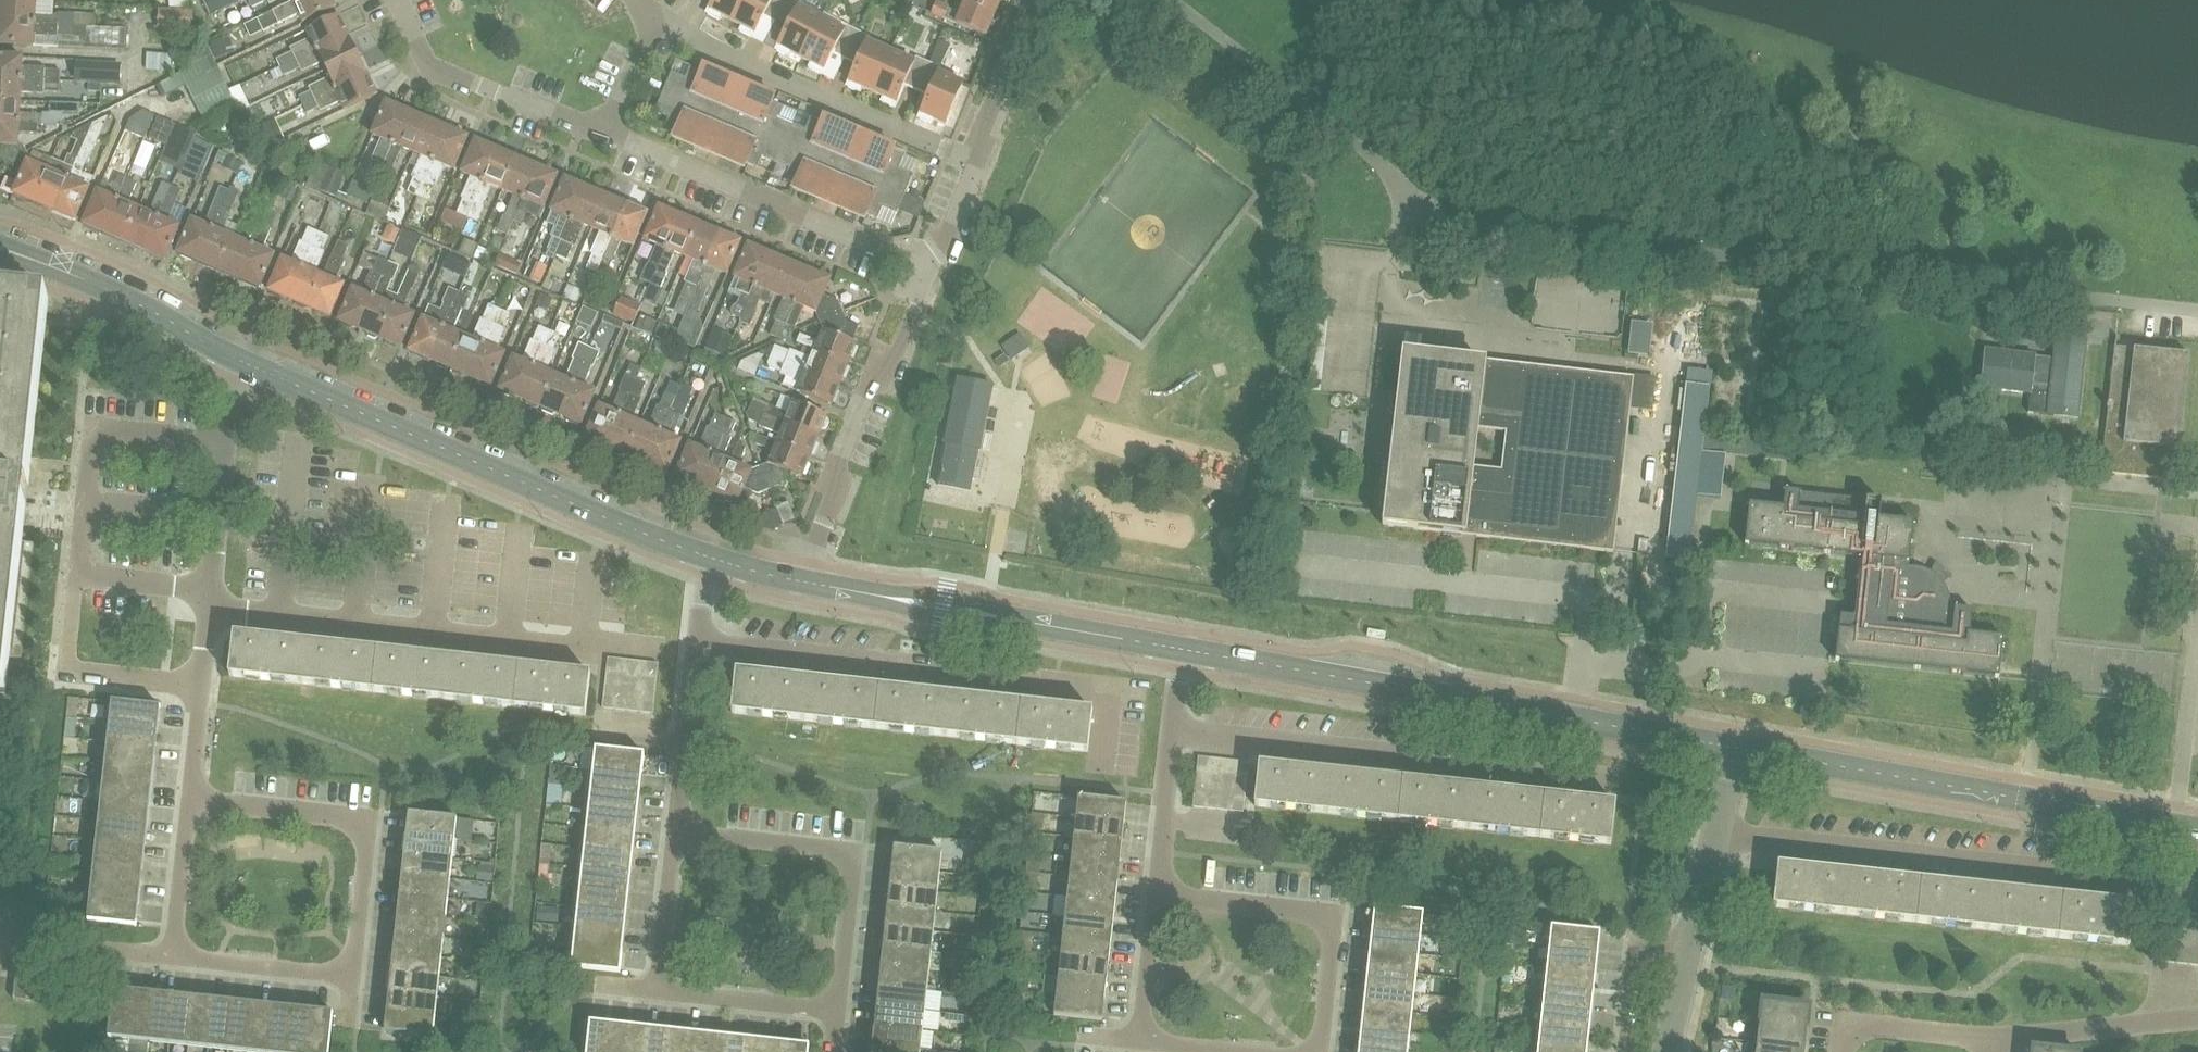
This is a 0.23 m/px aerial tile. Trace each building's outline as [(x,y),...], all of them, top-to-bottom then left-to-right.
[(36,2),(10,0),(2,0),(1,21),(97,27),(97,16),(59,15),(35,13),(36,2)] [(332,0),(298,0),(295,1),(258,19),(264,31),(301,13),(305,22),(336,7),(332,0)] [(707,14),(720,21),(723,16),(732,21),(744,0),(715,0),(707,14)] [(788,0),(744,0),(732,21),(742,27),(740,31),(753,38),(764,16),(775,22),(788,0)] [(803,2),(804,0),(788,0),(775,22),(788,29),(777,51),(790,58),(792,53),(802,58),(822,18),(800,7),(803,2)] [(967,1),(997,14),(1002,0),(968,0),(967,1)] [(997,14),(967,1),(962,14),(948,8),(949,6),(937,1),(932,13),(987,36),(997,14)] [(193,31),(194,12),(160,10),(158,29),(193,31)] [(833,53),(845,59),(858,31),(824,13),(822,18),(802,58),(811,63),(809,68),(822,75),(833,53)] [(280,67),(297,60),(349,36),(339,15),(309,29),(313,38),(291,48),(293,51),(276,59),(280,67)] [(97,27),(1,21),(0,37),(0,42),(125,48),(127,29),(97,27)] [(863,89),(873,93),(891,52),(868,42),(870,37),(858,31),(845,59),(858,65),(848,87),(861,93),(863,89)] [(230,35),(211,42),(217,59),(237,52),(230,35)] [(349,36),(297,60),(280,67),(284,75),(284,76),(301,69),(302,72),(324,61),(328,70),(359,56),(349,36)] [(659,45),(657,51),(659,56),(664,58),(670,55),(672,50),(670,46),(664,43),(659,45)] [(891,52),(873,93),(883,97),(881,102),(894,108),(904,86),(917,91),(929,63),(928,62),(934,48),(926,44),(920,58),(917,57),(914,62),(891,52)] [(304,106),(316,100),(368,75),(359,56),(328,70),(331,76),(309,87),(311,91),(299,97),(304,106)] [(22,66),(23,58),(0,57),(0,78),(45,81),(61,82),(61,71),(46,70),(46,67),(22,66)] [(183,73),(194,99),(206,94),(228,85),(216,58),(183,73)] [(929,63),(917,91),(929,97),(919,119),(933,125),(935,120),(946,125),(964,84),(940,73),(942,68),(929,63)] [(76,66),(75,82),(92,83),(101,83),(119,84),(120,69),(76,66)] [(280,67),(270,72),(274,80),(284,75),(280,67)] [(672,72),(663,92),(724,118),(740,82),(704,67),(702,72),(691,67),(690,68),(686,78),(673,73),(672,72)] [(368,75),(316,100),(304,106),(307,114),(319,108),(321,111),(343,100),(347,109),(377,95),(368,75)] [(61,82),(45,81),(0,78),(0,100),(20,101),(21,93),(44,94),(44,92),(60,93),(61,82)] [(784,143),(793,123),(780,118),(785,107),(774,102),(776,97),(740,82),(724,118),(784,143)] [(92,83),(92,92),(100,93),(101,83),(92,83)] [(228,85),(206,94),(194,99),(199,111),(211,105),(211,106),(233,96),(228,85)] [(664,129),(675,134),(673,138),(709,154),(719,130),(724,118),(663,92),(655,112),(656,112),(669,118),(665,128),(664,129)] [(233,96),(211,106),(216,118),(238,108),(233,96)] [(20,101),(0,100),(0,123),(38,124),(63,125),(64,113),(43,112),(42,114),(20,113),(20,101)] [(367,175),(379,180),(385,165),(408,111),(387,103),(373,135),(381,138),(372,159),(374,160),(367,175)] [(145,138),(148,131),(155,115),(143,110),(130,119),(125,130),(145,138)] [(408,111),(385,165),(379,180),(387,183),(402,148),(413,152),(428,120),(408,111)] [(107,117),(93,124),(55,211),(76,220),(94,176),(81,171),(85,161),(87,162),(107,117)] [(159,117),(150,138),(167,146),(176,124),(159,117)] [(724,118),(719,130),(709,154),(745,169),(747,164),(758,169),(763,158),(776,163),(784,143),(724,118)] [(793,123),(784,143),(844,169),(850,156),(860,133),(824,118),(822,123),(811,118),(806,129),(793,123)] [(276,119),(256,128),(265,149),(285,140),(276,119)] [(408,192),(418,196),(425,181),(448,128),(428,120),(413,152),(421,156),(412,177),(414,178),(408,192)] [(6,164),(26,151),(24,145),(19,145),(20,132),(38,133),(38,124),(0,123),(0,144),(3,145),(2,159),(6,164)] [(53,159),(48,170),(35,203),(55,211),(93,124),(74,133),(72,138),(78,141),(71,156),(69,155),(65,164),(53,159)] [(176,124),(167,146),(165,150),(185,159),(195,137),(197,132),(192,129),(191,131),(176,124)] [(448,128),(425,181),(418,196),(428,200),(434,186),(437,187),(446,166),(455,170),(469,137),(448,128)] [(860,133),(850,156),(844,169),(906,195),(909,187),(911,181),(914,175),(913,174),(900,169),(905,158),(894,153),(896,148),(860,133)] [(195,137),(185,159),(184,161),(204,170),(214,147),(195,137)] [(464,226),(467,217),(497,150),(476,141),(462,173),(470,176),(461,197),(463,198),(457,213),(459,213),(455,223),(464,226)] [(784,180),(796,185),(793,189),(829,205),(839,181),(844,169),(784,143),(776,163),(789,169),(784,180)] [(517,158),(497,150),(467,217),(478,222),(484,207),(483,206),(492,185),(503,190),(517,158)] [(14,194),(35,203),(48,170),(53,159),(41,155),(33,164),(28,161),(29,158),(26,151),(6,164),(12,172),(22,176),(14,194)] [(243,163),(227,156),(221,168),(238,175),(243,163)] [(508,232),(537,167),(517,158),(503,190),(514,195),(505,216),(503,215),(497,230),(507,234),(508,232)] [(557,175),(537,167),(508,232),(518,236),(532,203),(544,207),(557,175)] [(284,178),(265,169),(255,189),(274,198),(284,178)] [(844,169),(839,181),(829,205),(865,220),(867,215),(878,220),(879,218),(883,208),(896,214),(897,215),(906,195),(844,169)] [(329,170),(321,192),(336,198),(345,177),(329,170)] [(84,223),(105,232),(128,179),(119,175),(110,196),(98,191),(84,223)] [(136,182),(128,179),(105,232),(125,241),(139,208),(127,203),(136,182)] [(563,241),(586,188),(566,179),(552,211),(560,215),(551,236),(553,237),(547,251),(556,255),(563,241)] [(146,249),(169,196),(173,187),(163,182),(150,213),(139,208),(125,241),(146,249)] [(300,191),(286,186),(281,198),(295,203),(300,191)] [(173,187),(169,196),(146,249),(166,258),(180,226),(168,220),(181,190),(173,187)] [(221,187),(220,190),(204,225),(192,220),(179,252),(200,261),(222,208),(229,190),(221,187)] [(231,187),(229,190),(222,208),(200,261),(220,269),(234,237),(222,232),(240,191),(231,187)] [(586,188),(563,241),(556,255),(567,260),(574,245),(576,246),(585,225),(593,229),(606,197),(586,188)] [(626,205),(606,197),(593,229),(600,232),(591,253),(593,254),(586,269),(597,273),(626,205)] [(371,201),(367,213),(386,219),(390,207),(371,201)] [(626,205),(597,273),(606,277),(621,240),(633,245),(647,214),(626,205)] [(270,208),(263,225),(240,278),(260,287),(274,255),(262,250),(271,228),(275,222),(277,212),(270,208)] [(640,281),(651,285),(681,217),(659,208),(646,240),(658,245),(649,266),(647,265),(640,281)] [(700,225),(681,217),(651,285),(662,290),(668,274),(666,273),(675,252),(686,257),(700,225)] [(240,278),(263,225),(253,220),(251,226),(241,221),(234,237),(220,269),(240,278)] [(720,233),(700,225),(686,257),(694,260),(685,282),(687,283),(697,287),(701,278),(720,233)] [(401,231),(388,226),(383,239),(396,244),(401,231)] [(290,299),(313,246),(319,232),(308,228),(302,242),(301,241),(292,263),(283,259),(270,291),(290,299)] [(414,233),(403,229),(399,240),(409,244),(414,233)] [(319,232),(313,246),(290,299),(310,308),(323,276),(316,272),(325,251),(323,251),(329,237),(319,232)] [(691,301),(688,308),(682,322),(679,329),(675,338),(696,347),(702,331),(698,316),(705,298),(717,270),(728,275),(741,242),(720,233),(701,278),(697,287),(691,301)] [(343,284),(336,281),(345,260),(343,259),(349,245),(338,240),(323,276),(310,308),(330,316),(343,284)] [(747,283),(738,305),(734,316),(742,320),(747,308),(769,255),(748,246),(735,278),(747,283)] [(499,254),(495,265),(506,270),(511,259),(499,254)] [(747,308),(742,320),(741,323),(751,327),(758,313),(756,312),(759,303),(771,307),(776,296),(789,263),(769,255),(747,308)] [(371,271),(362,292),(353,289),(340,321),(361,329),(389,262),(380,258),(374,272),(371,271)] [(381,338),(394,306),(399,296),(387,291),(392,280),(394,281),(400,266),(389,262),(361,329),(381,338)] [(1417,262),(1416,273),(1439,275),(1440,263),(1417,262)] [(810,272),(789,263),(776,296),(783,299),(774,320),(777,321),(771,334),(782,339),(787,325),(796,304),(810,272)] [(409,271),(399,296),(394,306),(381,338),(401,346),(414,314),(402,309),(411,288),(414,289),(420,275),(409,271)] [(810,272),(796,304),(787,325),(796,329),(804,308),(817,313),(815,317),(817,322),(840,313),(836,304),(823,298),(830,280),(810,272)] [(687,283),(681,296),(691,301),(697,287),(687,283)] [(582,291),(568,285),(563,296),(576,303),(582,291)] [(432,359),(454,306),(460,292),(451,288),(441,311),(429,305),(424,319),(411,350),(432,359)] [(470,297),(460,292),(454,306),(432,359),(452,368),(463,336),(453,331),(462,310),(464,311),(470,297)] [(6,694),(10,657),(22,659),(35,543),(23,542),(27,505),(50,299),(0,294),(0,694),(6,694)] [(541,294),(536,306),(548,311),(553,299),(541,294)] [(641,308),(621,299),(614,315),(634,324),(641,308)] [(472,339),(463,336),(452,368),(472,376),(498,309),(489,305),(483,319),(481,318),(472,339)] [(583,307),(577,321),(592,328),(598,313),(583,307)] [(510,314),(498,309),(472,376),(491,384),(504,353),(497,350),(506,328),(504,328),(510,314)] [(844,321),(840,313),(817,322),(820,328),(825,330),(820,343),(801,335),(798,343),(817,351),(848,363),(857,343),(838,335),(844,321)] [(605,315),(603,321),(622,329),(625,323),(605,315)] [(658,322),(642,315),(636,328),(653,335),(658,322)] [(1328,322),(1316,321),(1308,391),(1320,392),(1328,322)] [(660,322),(654,336),(672,344),(675,338),(679,329),(660,322)] [(521,397),(543,345),(550,330),(540,326),(533,340),(531,340),(522,361),(514,358),(501,389),(521,397)] [(550,330),(543,345),(521,397),(541,406),(554,374),(547,372),(556,350),(554,350),(561,335),(550,330)] [(712,332),(705,349),(706,349),(721,355),(725,357),(729,347),(732,340),(712,332)] [(1005,346),(1013,358),(1029,347),(1021,335),(1005,346)] [(2049,394),(2046,414),(2077,417),(2085,342),(2056,338),(2053,360),(2033,357),(2034,354),(2000,350),(1986,348),(1981,387),(2005,390),(2030,393),(2030,392),(2049,394)] [(561,414),(583,362),(589,347),(579,343),(573,357),(575,358),(566,379),(554,374),(541,406),(561,414)] [(841,381),(848,363),(817,351),(812,361),(775,345),(772,355),(841,381)] [(2108,407),(2101,472),(2160,478),(2168,479),(2171,448),(2179,449),(2190,355),(2115,346),(2109,402),(2107,402),(2106,407),(2108,407)] [(589,347),(583,362),(561,414),(581,423),(594,392),(583,387),(593,366),(594,367),(600,352),(589,347)] [(1608,547),(1624,408),(1627,382),(1634,382),(1634,377),(1496,362),(1495,369),(1482,367),(1483,360),(1403,351),(1383,526),(1462,535),(1464,524),(1477,525),(1476,537),(1614,553),(1615,548),(1608,547)] [(1005,354),(995,361),(1000,368),(1010,361),(1005,354)] [(831,405),(841,381),(772,355),(768,363),(770,367),(782,372),(781,374),(803,383),(799,392),(831,405)] [(636,379),(629,394),(607,447),(627,455),(640,423),(633,420),(642,399),(640,398),(647,384),(643,382),(645,377),(639,374),(637,379),(636,379)] [(626,375),(619,390),(611,410),(599,405),(586,438),(607,447),(629,394),(636,379),(626,375)] [(947,444),(939,485),(970,491),(971,482),(976,457),(977,449),(980,449),(991,394),(993,384),(960,377),(946,443),(947,444)] [(1624,408),(1631,409),(1652,411),(1656,380),(1634,377),(1634,382),(1627,382),(1624,408)] [(649,427),(640,423),(627,455),(646,463),(669,411),(676,396),(666,392),(660,407),(657,406),(649,427)] [(749,408),(818,436),(821,429),(824,429),(827,428),(830,422),(828,419),(826,418),(827,415),(795,402),(790,414),(769,405),(769,403),(754,396),(749,408)] [(810,457),(818,436),(749,408),(746,415),(748,419),(761,424),(760,427),(781,435),(779,442),(810,457)] [(669,411),(646,463),(667,472),(680,440),(673,437),(682,416),(669,411)] [(697,485),(718,432),(724,417),(716,413),(709,428),(701,449),(690,444),(676,476),(697,485)] [(724,417),(718,432),(697,485),(716,493),(729,461),(723,459),(733,437),(730,436),(736,422),(724,417)] [(801,477),(810,457),(779,442),(778,444),(753,433),(750,441),(775,452),(770,463),(764,461),(759,463),(768,488),(778,484),(784,469),(801,477)] [(760,492),(768,488),(759,463),(752,466),(750,470),(739,465),(747,447),(738,443),(731,462),(729,461),(716,493),(738,503),(746,486),(760,492)] [(1704,453),(1699,496),(1721,499),(1726,455),(1704,453)] [(799,482),(794,493),(805,497),(809,486),(799,482)] [(1750,503),(1745,543),(1779,547),(1779,549),(1793,550),(1793,548),(1863,556),(1856,617),(1841,615),(1840,621),(1838,620),(1837,630),(1839,630),(1836,660),(1951,672),(1950,674),(1965,676),(1965,674),(2000,678),(2004,638),(1970,634),(1973,610),(1951,607),(1951,604),(1951,600),(1950,597),(1949,593),(1948,590),(1947,587),(1945,584),(1944,582),(1952,576),(1950,573),(1948,571),(1945,568),(1942,566),(1939,564),(1936,562),(1931,571),(1929,569),(1926,568),(1922,567),(1919,567),(1917,566),(1909,565),(1909,561),(1914,521),(1880,517),(1882,500),(1866,499),(1802,491),(1785,489),(1783,507),(1750,503)] [(768,509),(758,524),(774,530),(784,525),(778,510),(770,511),(768,509)] [(230,676),(302,684),(307,642),(235,634),(230,676)] [(378,650),(307,642),(302,684),(373,692),(378,650)] [(449,658),(378,650),(373,692),(444,700),(449,658)] [(520,666),(449,658),(444,700),(515,708),(520,666)] [(609,658),(606,683),(618,684),(621,659),(609,658)] [(634,661),(621,659),(618,684),(631,686),(634,661)] [(634,661),(631,686),(643,687),(646,662),(634,661)] [(659,664),(646,662),(643,687),(656,688),(659,664)] [(586,716),(591,674),(520,666),(515,708),(586,716)] [(732,713),(802,721),(807,679),(737,671),(732,713)] [(877,687),(807,679),(802,721),(872,729),(877,687)] [(615,709),(618,684),(606,683),(603,708),(615,709)] [(618,684),(615,709),(628,711),(631,686),(618,684)] [(641,712),(643,687),(631,686),(628,711),(641,712)] [(643,687),(641,712),(653,713),(656,688),(643,687)] [(872,729),(943,736),(948,694),(877,687),(872,729)] [(1020,702),(948,694),(943,736),(1015,744),(1020,702)] [(113,702),(113,704),(111,723),(159,728),(161,707),(113,702)] [(1015,744),(1088,752),(1093,710),(1020,702),(1015,744)] [(77,718),(66,717),(64,737),(75,738),(77,718)] [(157,748),(159,728),(111,723),(109,743),(157,748)] [(155,767),(157,748),(109,743),(106,762),(155,767)] [(644,754),(596,749),(594,769),(642,775),(644,754)] [(1196,781),(1209,781),(1211,758),(1199,757),(1196,781)] [(1209,781),(1221,783),(1223,760),(1211,758),(1209,781)] [(1233,784),(1235,761),(1223,760),(1221,783),(1233,784)] [(1235,761),(1233,784),(1246,786),(1249,763),(1235,761)] [(152,787),(155,767),(106,762),(104,782),(152,787)] [(1255,806),(1326,814),(1331,772),(1260,764),(1255,806)] [(640,794),(642,775),(594,769),(592,789),(640,794)] [(1395,821),(1399,779),(1331,772),(1326,814),(1395,821)] [(1473,787),(1399,779),(1395,821),(1469,829),(1473,787)] [(1193,807),(1206,808),(1209,781),(1196,781),(1193,807)] [(1218,810),(1221,783),(1209,781),(1206,808),(1218,810)] [(104,782),(104,783),(102,802),(150,807),(152,787),(104,782)] [(1230,811),(1233,784),(1221,783),(1218,810),(1230,811)] [(1246,786),(1233,784),(1230,811),(1243,812),(1246,786)] [(1546,795),(1473,787),(1469,829),(1541,837),(1546,795)] [(638,814),(640,794),(592,789),(590,809),(638,814)] [(1541,837),(1611,845),(1616,803),(1546,795),(1541,837)] [(1127,802),(1079,797),(1076,816),(1125,822),(1127,802)] [(148,826),(150,807),(102,802),(100,821),(148,826)] [(587,829),(636,834),(638,814),(590,809),(587,829)] [(458,819),(409,813),(407,833),(456,838),(458,819)] [(1033,814),(1032,828),(1036,829),(1043,830),(1045,815),(1033,814)] [(1122,841),(1125,822),(1076,816),(1074,836),(1122,841)] [(146,846),(148,826),(100,821),(98,841),(146,846)] [(633,854),(636,834),(587,829),(585,849),(633,854)] [(407,833),(405,853),(454,858),(456,838),(407,833)] [(1040,834),(1032,833),(1031,848),(1039,848),(1040,834)] [(1120,861),(1122,841),(1074,836),(1072,856),(1120,861)] [(144,866),(146,846),(98,841),(96,860),(144,866)] [(894,847),(892,867),(941,872),(943,852),(894,847)] [(631,874),(633,854),(585,849),(583,869),(631,874)] [(405,853),(403,873),(452,878),(454,858),(405,853)] [(1118,881),(1120,861),(1072,856),(1070,876),(1118,881)] [(96,860),(94,879),(94,880),(142,885),(144,866),(96,860)] [(481,865),(480,878),(493,879),(494,866),(481,865)] [(1773,907),(1845,915),(1850,873),(1778,865),(1773,907)] [(890,887),(938,892),(941,872),(892,867),(890,887)] [(583,869),(581,888),(629,894),(631,874),(583,869)] [(401,893),(449,898),(452,878),(403,873),(401,893)] [(1850,873),(1845,915),(1917,922),(1921,880),(1850,873)] [(1068,896),(1116,901),(1118,881),(1070,876),(1068,896)] [(140,905),(142,885),(94,880),(92,900),(140,905)] [(1992,888),(1921,880),(1917,922),(1988,930),(1992,888)] [(890,887),(888,906),(936,912),(938,892),(890,887)] [(627,913),(629,894),(581,888),(579,908),(627,913)] [(2064,896),(1992,888),(1988,930),(2060,938),(2064,896)] [(401,893),(399,913),(447,918),(449,898),(401,893)] [(1114,921),(1116,901),(1068,896),(1065,916),(1114,921)] [(2134,904),(2064,896),(2060,938),(2130,946),(2134,904)] [(138,926),(140,905),(92,900),(89,921),(138,926)] [(490,918),(491,904),(478,902),(476,916),(490,918)] [(934,931),(936,912),(888,906),(886,926),(934,931)] [(538,907),(537,922),(558,924),(559,909),(538,907)] [(627,913),(579,908),(576,928),(625,933),(627,913)] [(1422,932),(1424,913),(1376,908),(1374,927),(1422,932)] [(2167,936),(2170,912),(2158,911),(2155,935),(2167,936)] [(2183,913),(2170,912),(2167,936),(2180,938),(2183,913)] [(445,938),(447,918),(399,913),(397,933),(445,938)] [(2196,915),(2183,913),(2180,938),(2193,939),(2196,915)] [(1111,941),(1114,921),(1065,916),(1063,936),(1111,941)] [(886,926),(884,946),(932,951),(934,931),(886,926)] [(1374,927),(1371,947),(1420,952),(1422,932),(1374,927)] [(1599,952),(1601,932),(1553,927),(1551,947),(1599,952)] [(623,953),(625,933),(576,928),(574,948),(623,953)] [(397,933),(395,953),(443,958),(445,938),(397,933)] [(2152,960),(2164,962),(2167,936),(2155,935),(2152,960)] [(1109,961),(1111,941),(1063,936),(1061,956),(1109,961)] [(2177,963),(2180,938),(2167,936),(2164,962),(2177,963)] [(2177,963),(2190,965),(2193,939),(2180,938),(2177,963)] [(2193,939),(2190,965),(2197,966),(2197,940),(2193,939)] [(884,946),(882,966),(930,971),(932,951),(884,946)] [(1418,972),(1420,952),(1371,947),(1369,966),(1418,972)] [(1551,947),(1549,966),(1597,972),(1599,952),(1551,947)] [(620,973),(623,953),(574,948),(572,968),(620,973)] [(395,953),(393,973),(441,978),(443,958),(395,953)] [(1109,961),(1061,956),(1046,954),(1044,974),(1059,976),(1107,981),(1109,961)] [(882,966),(880,986),(928,991),(930,971),(882,966)] [(1369,966),(1367,986),(1416,992),(1418,972),(1369,966)] [(1549,966),(1546,986),(1595,991),(1597,972),(1549,966)] [(393,973),(391,992),(439,998),(441,978),(393,973)] [(1030,976),(1016,974),(1015,989),(1029,991),(1030,976)] [(1105,1001),(1107,981),(1059,976),(1057,996),(1105,1001)] [(39,980),(17,978),(15,1000),(37,1002),(39,980)] [(926,1011),(928,991),(880,986),(877,1006),(926,1011)] [(1365,1006),(1414,1012),(1416,992),(1367,986),(1365,1006)] [(1595,991),(1546,986),(1544,1006),(1592,1011),(1595,991)] [(131,1040),(136,991),(115,989),(110,1037),(131,1040)] [(156,994),(136,991),(131,1040),(150,1042),(156,994)] [(391,992),(388,1012),(437,1017),(439,998),(391,992)] [(175,996),(156,994),(150,1042),(170,1044),(175,996)] [(170,1044),(190,1046),(195,998),(175,996),(170,1044)] [(1057,996),(1054,1016),(1103,1021),(1105,1001),(1057,996)] [(215,1000),(195,998),(190,1046),(210,1048),(215,1000)] [(215,1000),(210,1048),(229,1050),(234,1002),(215,1000)] [(1760,1021),(1808,1026),(1810,1009),(1811,1007),(1762,1001),(1760,1021)] [(234,1002),(229,1050),(246,1051),(249,1051),(254,1004),(234,1002)] [(254,1004),(249,1051),(269,1051),(274,1006),(254,1004)] [(274,1006),(269,1051),(289,1051),(293,1008),(274,1006)] [(468,1006),(467,1019),(478,1021),(480,1007),(468,1006)] [(877,1006),(875,1026),(924,1031),(926,1011),(877,1006)] [(1365,1006),(1363,1026),(1411,1032),(1414,1012),(1365,1006)] [(1544,1006),(1542,1026),(1590,1031),(1592,1011),(1544,1006)] [(293,1008),(289,1051),(309,1051),(313,1011),(293,1008)] [(309,1051),(330,1051),(334,1013),(313,1011),(309,1051)] [(386,1032),(435,1038),(437,1017),(388,1012),(386,1032)] [(478,1021),(467,1019),(463,1019),(461,1040),(476,1041),(478,1021)] [(1760,1021),(1758,1041),(1806,1046),(1808,1026),(1760,1021)] [(588,1051),(609,1051),(612,1025),(591,1022),(588,1051)] [(612,1025),(609,1051),(629,1051),(632,1027),(612,1025)] [(875,1026),(873,1046),(921,1051),(924,1031),(875,1026)] [(1409,1051),(1411,1032),(1363,1026),(1360,1046),(1409,1051)] [(1540,1046),(1588,1051),(1590,1031),(1542,1026),(1540,1046)] [(629,1051),(649,1051),(651,1029),(632,1027),(629,1051)] [(651,1029),(649,1051),(669,1051),(671,1031),(651,1029)] [(671,1031),(669,1051),(689,1051),(691,1033),(671,1031)] [(689,1051),(709,1051),(711,1035),(691,1033),(689,1051)] [(711,1035),(709,1051),(729,1051),(731,1037),(711,1035)] [(751,1039),(731,1037),(729,1051),(749,1051),(751,1039)] [(751,1039),(749,1051),(769,1051),(770,1041),(751,1039)] [(770,1041),(769,1051),(789,1051),(790,1044),(770,1041)] [(1757,1051),(1806,1051),(1806,1046),(1758,1041),(1757,1051)] [(789,1051),(810,1051),(810,1046),(790,1044),(789,1051)]
